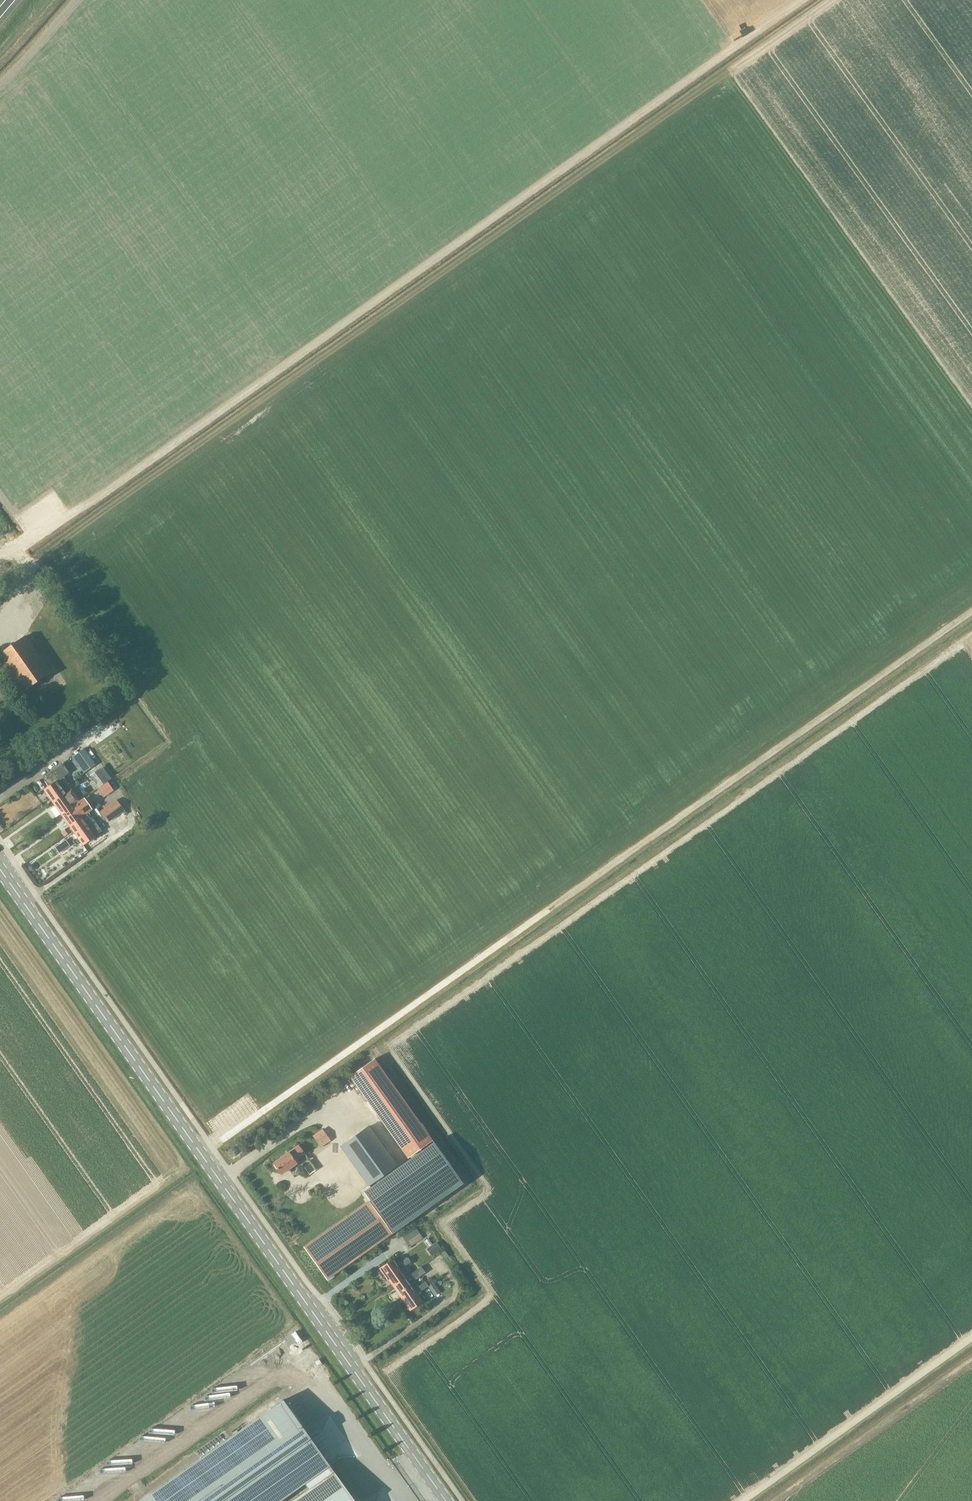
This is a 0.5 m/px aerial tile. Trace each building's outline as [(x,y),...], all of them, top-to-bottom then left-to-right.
[(50,672),(25,636),(0,654),(0,661),(22,692),(50,672)] [(95,765),(84,748),(77,753),(84,763),(81,765),(85,772),(95,765)] [(52,803),(71,790),(65,781),(64,782),(61,779),(69,773),(63,764),(49,774),(51,776),(44,781),(48,787),(43,791),(44,791),(52,803)] [(98,788),(107,781),(99,769),(90,776),(98,788)] [(107,781),(98,788),(97,789),(103,798),(114,790),(107,781)] [(79,801),(71,790),(52,803),(61,815),(79,801)] [(79,801),(61,815),(69,826),(87,814),(92,810),(84,798),(79,801)] [(116,800),(100,811),(107,821),(123,810),(116,800)] [(87,814),(69,826),(82,845),(82,846),(95,837),(95,836),(90,830),(90,829),(86,824),(91,820),(87,814)] [(373,1059),(348,1077),(407,1158),(431,1140),(373,1059)] [(352,1087),(347,1091),(354,1099),(359,1095),(352,1087)] [(368,1186),(396,1166),(368,1126),(340,1147),(368,1186)] [(312,1136),(320,1147),(330,1140),(322,1128),(312,1136)] [(294,1161),(299,1157),(303,1154),(298,1145),(288,1152),(272,1163),(280,1175),(296,1163),(294,1161)] [(432,1194),(439,1197),(441,1191),(434,1188),(432,1194)] [(368,1201),(303,1248),(326,1280),(392,1234),(368,1201)] [(401,1236),(409,1247),(422,1238),(414,1227),(401,1236)] [(498,1246),(505,1243),(497,1227),(490,1230),(498,1246)] [(392,1286),(405,1278),(400,1270),(410,1262),(407,1258),(396,1265),(392,1259),(379,1268),(392,1286)] [(401,1298),(417,1286),(413,1281),(425,1273),(421,1267),(405,1278),(392,1286),(401,1298)] [(432,1281),(427,1285),(435,1296),(440,1292),(432,1281)] [(416,1294),(427,1286),(424,1282),(418,1286),(417,1286),(401,1298),(409,1310),(422,1302),(416,1294)] [(140,1500),(278,1500),(303,1483),(308,1490),(332,1473),(281,1400),(140,1500)] [(332,1473),(308,1490),(293,1500),(352,1500),(332,1473)]
